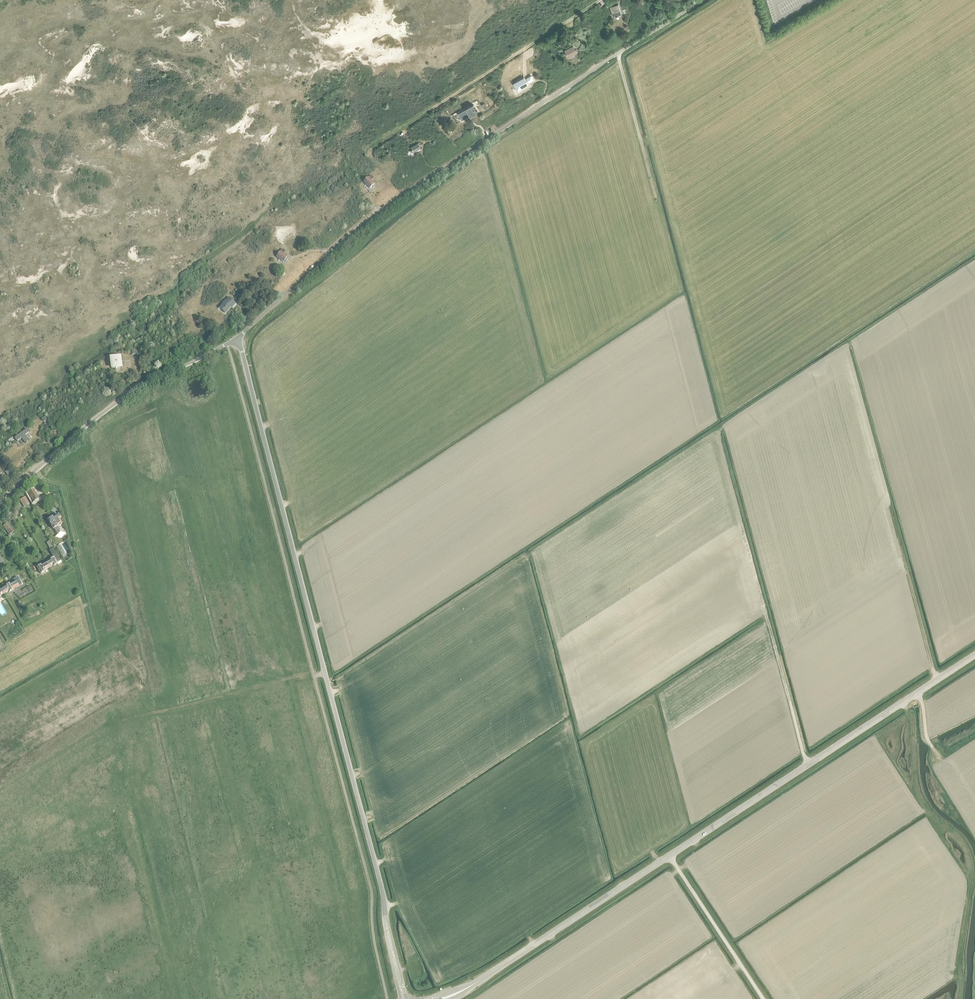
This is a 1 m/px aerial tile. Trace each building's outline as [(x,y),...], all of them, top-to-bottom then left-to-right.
[(610,7),(613,16),(621,13),(618,4),(610,7)] [(565,50),(567,54),(569,57),(573,55),(573,54),(576,52),(573,46),(565,50)] [(524,77),(514,83),(518,90),(528,84),(524,77)] [(465,110),(458,114),(461,120),(469,116),(469,117),(477,113),(476,112),(472,105),(465,109),(465,110)] [(411,147),(413,151),(420,148),(417,143),(411,147)] [(364,182),(370,188),(374,184),(372,181),(374,179),(371,176),(369,178),(364,182)] [(276,257),(283,262),(287,256),(284,254),(285,251),(282,249),(281,252),(280,252),(276,257)] [(220,308),(225,313),(231,306),(232,307),(235,304),(229,298),(220,308)] [(112,358),(112,361),(110,363),(112,364),(113,367),(121,366),(120,361),(120,357),(112,358)] [(25,435),(29,432),(27,429),(14,438),(17,442),(22,438),(25,443),(29,440),(25,435)] [(19,500),(23,506),(24,508),(24,507),(30,504),(25,496),(19,500)] [(58,515),(48,521),(53,529),(54,529),(55,529),(54,529),(57,534),(60,532),(57,527),(57,528),(57,527),(62,524),(59,520),(61,519),(58,515)] [(3,526),(9,535),(15,531),(8,522),(3,526)] [(54,558),(46,563),(49,568),(53,566),(57,564),(57,563),(61,561),(54,548),(49,551),(54,558)] [(49,568),(46,563),(37,568),(41,574),(45,571),(44,570),(49,568)] [(2,589),(4,594),(8,592),(9,592),(13,590),(18,587),(17,585),(21,583),(17,577),(14,580),(15,582),(10,585),(10,584),(2,589)]
